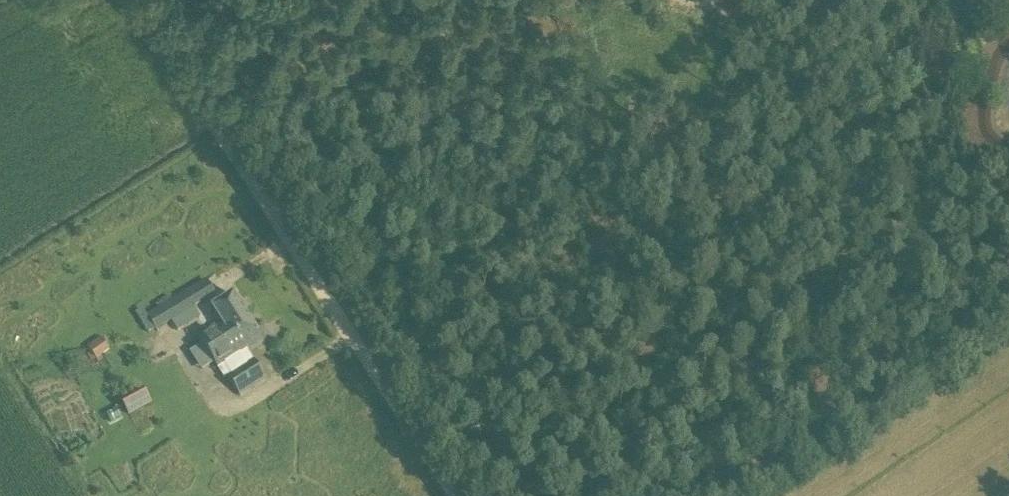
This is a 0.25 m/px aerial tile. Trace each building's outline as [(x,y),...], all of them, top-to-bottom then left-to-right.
[(156,332),(230,286),(220,270),(147,316),(156,332)] [(267,381),(247,351),(263,341),(234,295),(212,309),(222,324),(199,338),(225,379),(227,377),(240,398),(267,381)] [(97,360),(110,350),(100,338),(87,348),(97,360)] [(137,435),(161,424),(144,391),(121,403),(137,435)]
